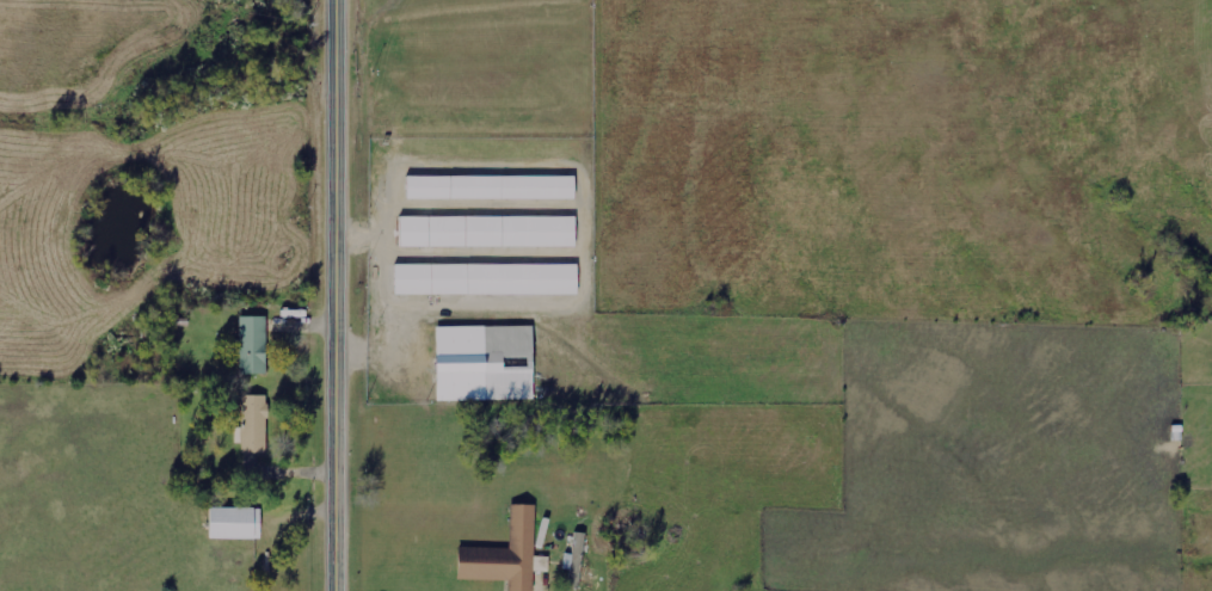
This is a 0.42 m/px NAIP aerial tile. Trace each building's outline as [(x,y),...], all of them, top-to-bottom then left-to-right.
[(407,198),(575,199),(575,177),(407,176),(407,198)] [(575,216),(400,217),(401,247),(576,246),(575,216)] [(578,265),(395,264),(395,294),(578,295),(578,265)] [(241,316),(240,373),(266,374),(267,316),(241,316)] [(437,401),(533,399),(532,325),(435,327),(437,401)] [(267,453),(266,394),(242,395),(243,427),(235,428),(235,443),(242,443),(242,454),(267,453)] [(511,504),(510,549),(458,547),(457,579),(509,581),(509,590),(533,590),(533,571),(549,572),(549,557),(535,556),(536,505),(511,504)] [(261,539),(261,508),(210,508),(210,538),(261,539)]
